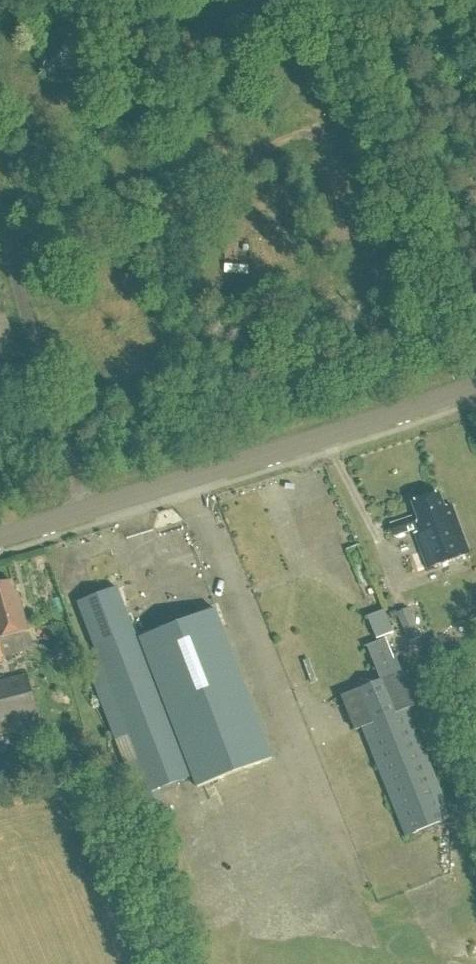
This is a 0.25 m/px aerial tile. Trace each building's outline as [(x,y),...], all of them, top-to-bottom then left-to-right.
[(18,355),(0,304),(0,361),(18,355)] [(411,518),(390,525),(394,537),(413,530),(416,532),(414,534),(427,570),(469,555),(452,507),(444,509),(438,494),(411,504),(417,521),(415,523),(413,522),(411,518)] [(24,627),(15,592),(12,592),(10,581),(0,583),(0,633),(24,627)] [(187,775),(136,641),(114,585),(77,599),(98,655),(86,660),(137,794),(187,775)] [(136,641),(187,775),(191,773),(197,787),(271,758),(214,611),(136,641)] [(392,633),(384,611),(368,617),(377,639),(392,633)] [(421,639),(408,611),(396,616),(408,645),(421,639)] [(368,648),(381,681),(341,696),(355,731),(362,728),(406,837),(452,819),(409,709),(415,707),(396,657),(407,652),(401,635),(368,648)] [(0,680),(0,721),(34,712),(24,673),(0,680)]
